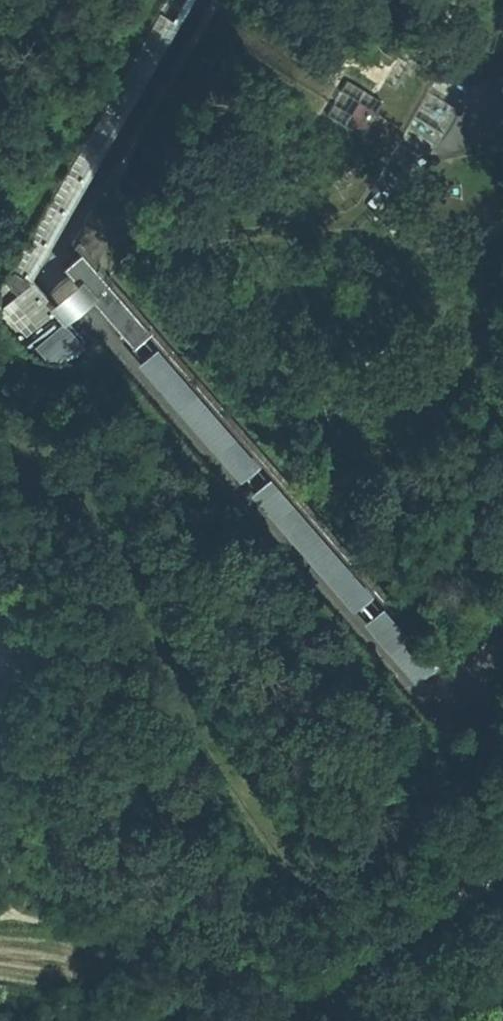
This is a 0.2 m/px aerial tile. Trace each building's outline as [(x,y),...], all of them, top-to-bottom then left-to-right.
[(342,77),(325,113),(362,130),(379,94),(342,77)] [(133,349),(151,334),(82,256),(64,271),(76,285),(90,301),(133,349)] [(27,337),(55,314),(50,308),(53,305),(35,284),(28,279),(15,272),(6,284),(17,297),(3,311),(27,337)] [(64,325),(90,301),(76,285),(53,305),(50,308),(55,314),(63,323),(64,325)] [(84,348),(64,325),(63,323),(35,347),(46,359),(61,360),(76,355),(84,348)] [(241,482),(259,466),(155,349),(137,365),(241,482)] [(354,612),(372,596),(269,479),(251,495),(354,612)] [(366,622),(385,604),(376,593),(356,611),(366,622)] [(416,684),(435,669),(382,608),(364,625),(416,684)] [(462,665),(471,671),(488,645),(479,639),(462,665)]
